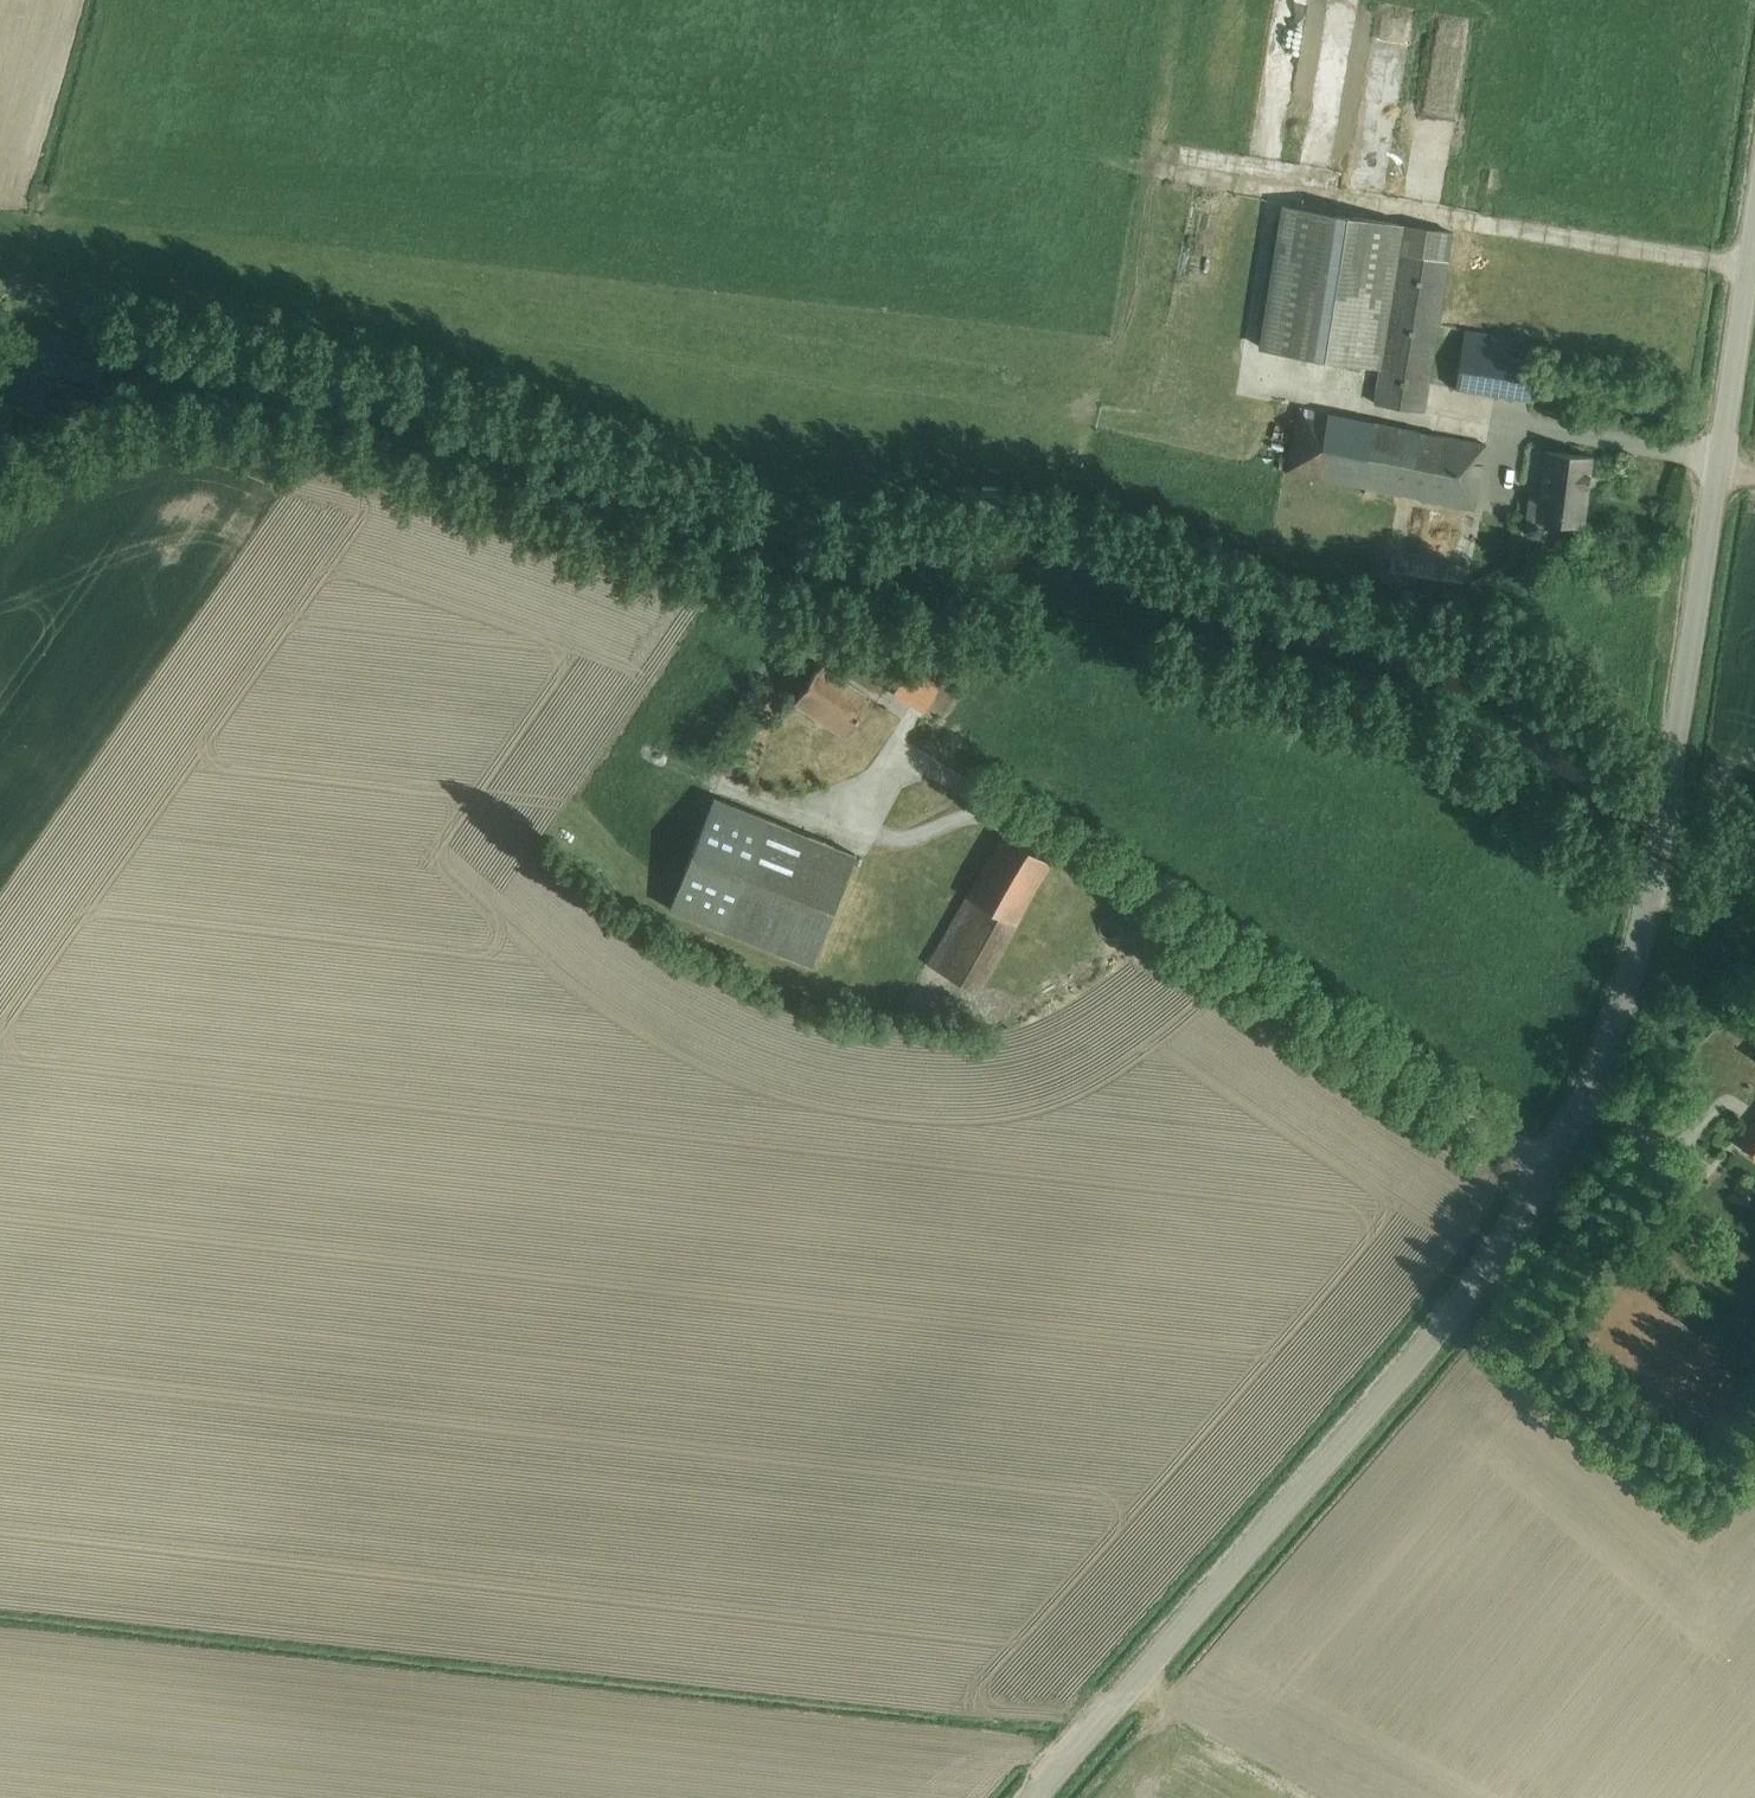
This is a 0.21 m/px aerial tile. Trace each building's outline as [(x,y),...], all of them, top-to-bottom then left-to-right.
[(1283,207),(1261,357),(1378,375),(1374,403),(1423,411),(1447,260),(1452,232),(1402,225),(1283,207)] [(1532,400),(1538,361),(1461,349),(1454,388),(1532,400)] [(1485,444),(1298,407),(1284,472),(1471,508),(1485,444)] [(1591,456),(1544,450),(1538,498),(1528,497),(1525,519),(1582,526),(1591,456)] [(1396,556),(1391,583),(1459,592),(1464,566),(1396,556)] [(821,662),(819,664),(793,702),(843,735),(870,694),(821,662)] [(940,689),(938,688),(908,669),(893,693),(924,713),(940,689)] [(858,855),(855,854),(713,798),(669,908),(814,966),(858,855)] [(1005,834),(928,965),(944,975),(983,909),(1011,926),(1050,861),(1005,834)] [(1754,1157),(1754,1122),(1738,1143),(1754,1157)]
